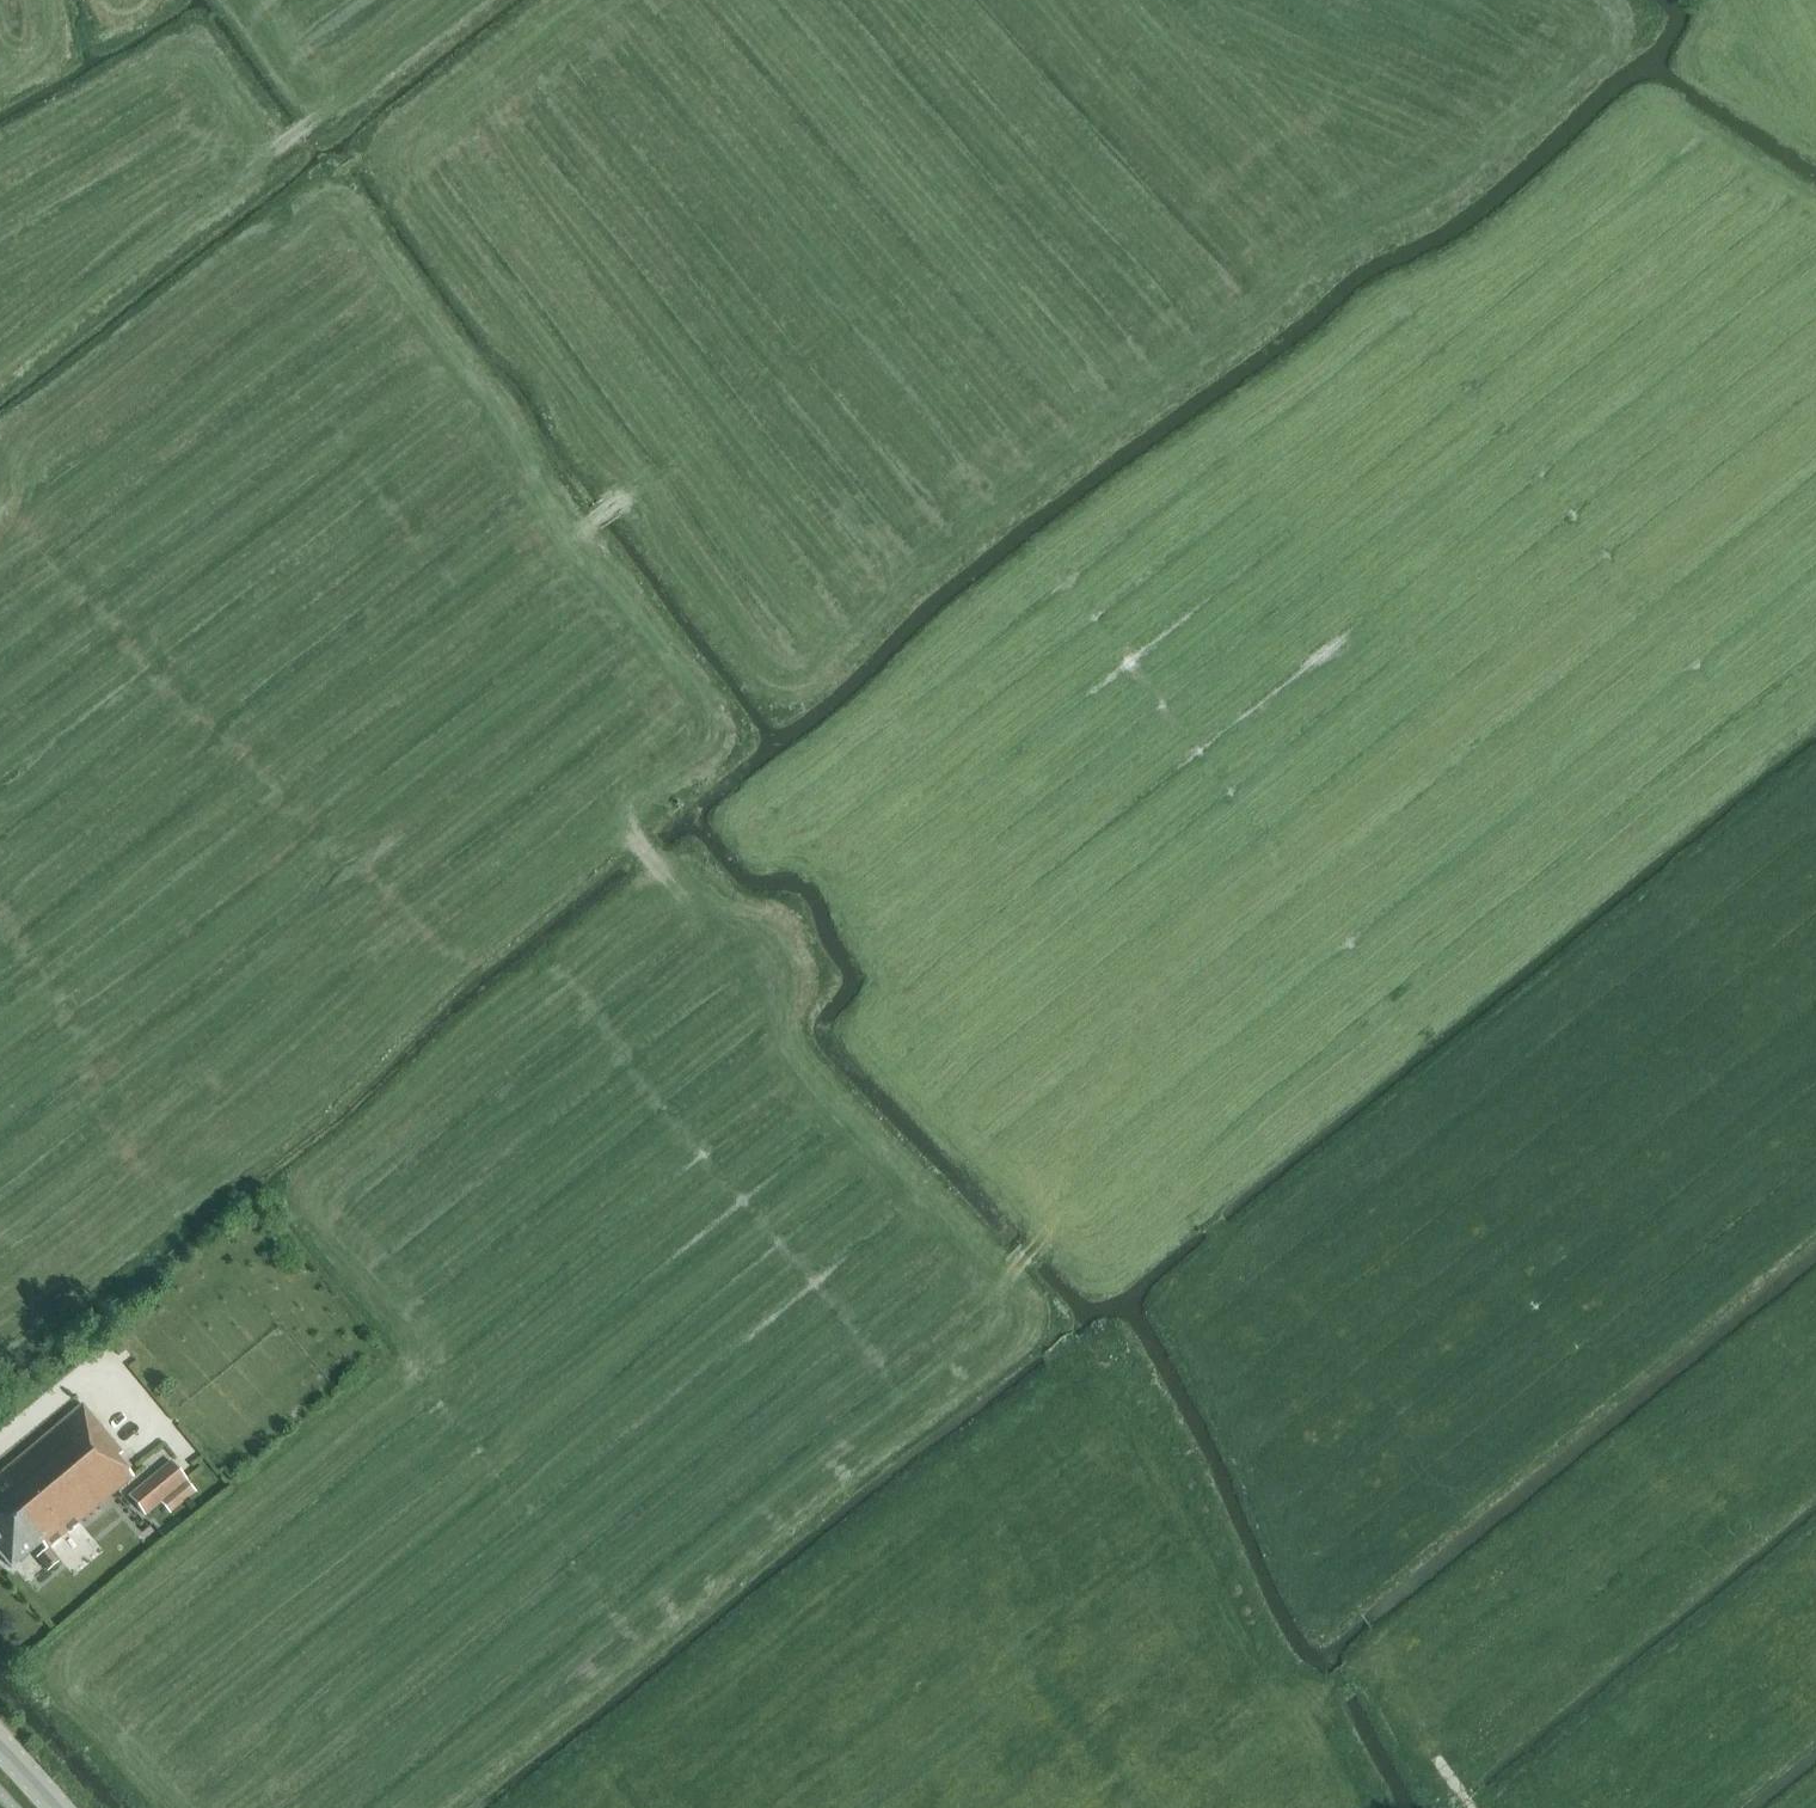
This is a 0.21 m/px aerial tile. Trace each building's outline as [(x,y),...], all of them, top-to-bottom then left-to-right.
[(133,1477),(117,1458),(122,1454),(82,1405),(0,1472),(0,1556),(10,1568),(41,1543),(46,1549),(133,1477)] [(144,1515),(186,1480),(170,1461),(128,1496),(144,1515)] [(56,1561),(46,1549),(36,1558),(46,1569),(56,1561)]
